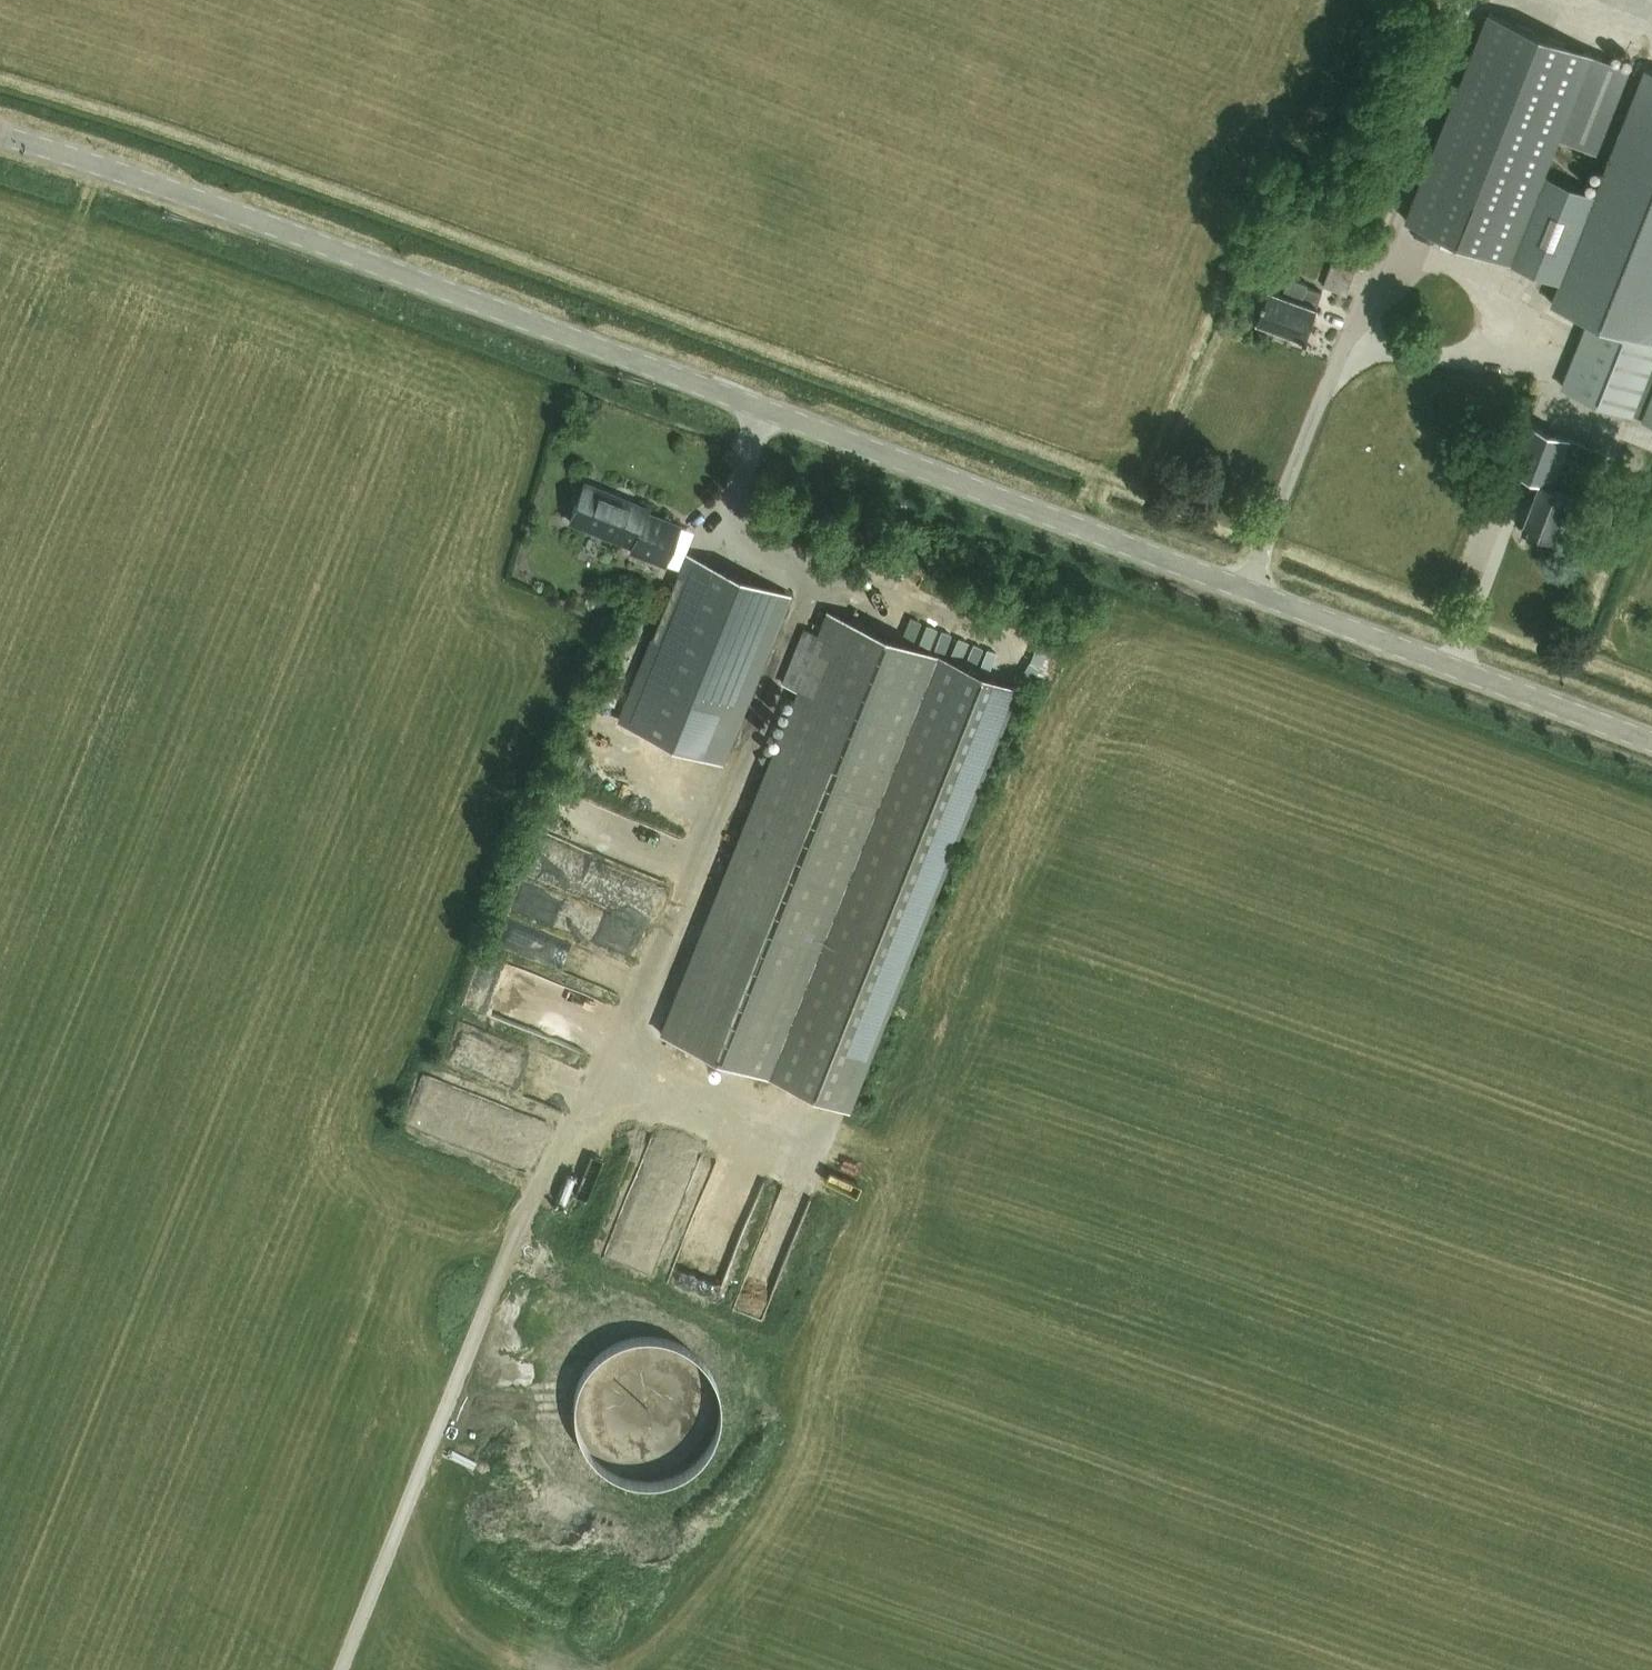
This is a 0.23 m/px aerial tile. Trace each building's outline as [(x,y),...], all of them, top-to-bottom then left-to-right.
[(1600,152),(1632,65),(1494,13),(1422,196),(1418,194),(1408,220),(1509,260),(1543,172),(1557,136),(1600,152)] [(1509,260),(1561,280),(1553,299),(1592,314),(1564,383),(1636,411),(1651,369),(1651,64),(1648,62),(1596,193),(1543,172),(1509,260)] [(1358,201),(1365,182),(1355,179),(1348,197),(1358,201)] [(1326,285),(1350,293),(1358,271),(1334,263),(1326,285)] [(1306,337),(1323,291),(1308,285),(1301,302),(1271,290),(1260,319),(1306,337)] [(1651,423),(1651,369),(1636,411),(1634,416),(1651,423)] [(1507,472),(1540,484),(1524,525),(1556,537),(1567,508),(1582,513),(1587,500),(1589,501),(1608,451),(1529,422),(1519,449),(1515,448),(1507,472)] [(628,551),(665,566),(683,523),(649,510),(651,507),(584,480),(568,522),(630,547),(628,551)] [(684,554),(617,719),(719,761),(787,595),(684,554)] [(1018,685),(827,610),(661,1032),(852,1107),(1018,685)]
